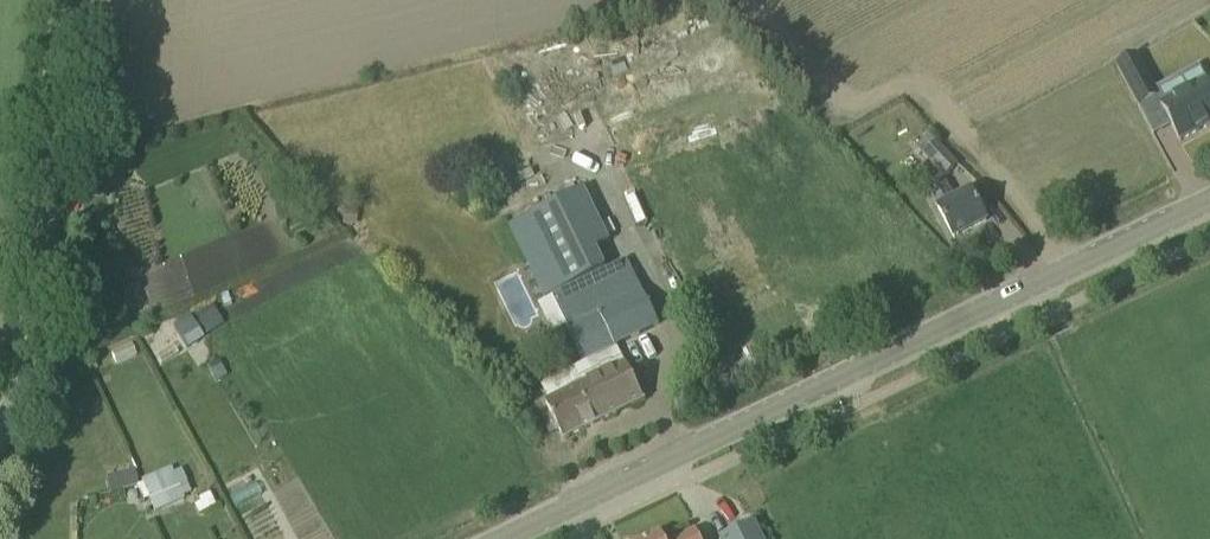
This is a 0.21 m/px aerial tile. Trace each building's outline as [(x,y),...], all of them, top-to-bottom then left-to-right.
[(1158,98),(1135,56),(1116,66),(1139,108),(1158,98)] [(539,67),(531,76),(553,95),(561,85),(539,67)] [(1206,81),(1160,106),(1179,142),(1209,125),(1209,87),(1206,81)] [(957,164),(936,141),(921,156),(942,178),(957,164)] [(935,206),(933,207),(939,219),(943,217),(954,238),(986,221),(969,189),(952,198),(945,183),(927,192),(935,206)] [(569,331),(565,333),(580,363),(658,325),(625,259),(565,288),(555,268),(609,242),(583,188),(506,225),(542,300),(552,296),(569,331)] [(346,212),(344,226),(357,228),(359,214),(346,212)] [(211,304),(194,314),(205,333),(222,323),(211,304)] [(188,315),(172,325),(186,347),(202,337),(188,315)] [(110,353),(116,366),(136,357),(131,344),(110,353)] [(217,360),(208,365),(213,374),(222,369),(217,360)] [(545,401),(564,439),(643,401),(624,362),(545,401)] [(139,481),(152,513),(183,500),(170,469),(139,481)] [(104,478),(108,493),(135,486),(131,470),(104,478)] [(717,535),(719,538),(761,538),(752,519),(717,535)]
